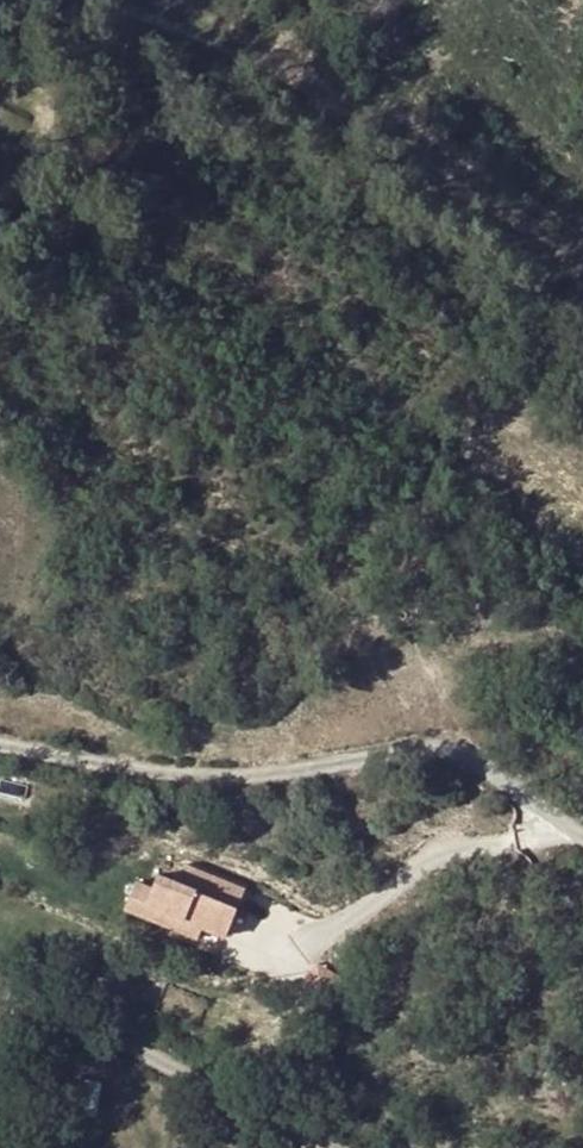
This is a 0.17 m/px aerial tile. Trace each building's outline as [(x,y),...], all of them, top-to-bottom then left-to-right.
[(228,894),(167,868),(159,886),(141,878),(135,892),(119,885),(116,890),(212,931),(228,894)] [(212,931),(116,890),(107,911),(154,931),(159,919),(208,940),(212,931)]
